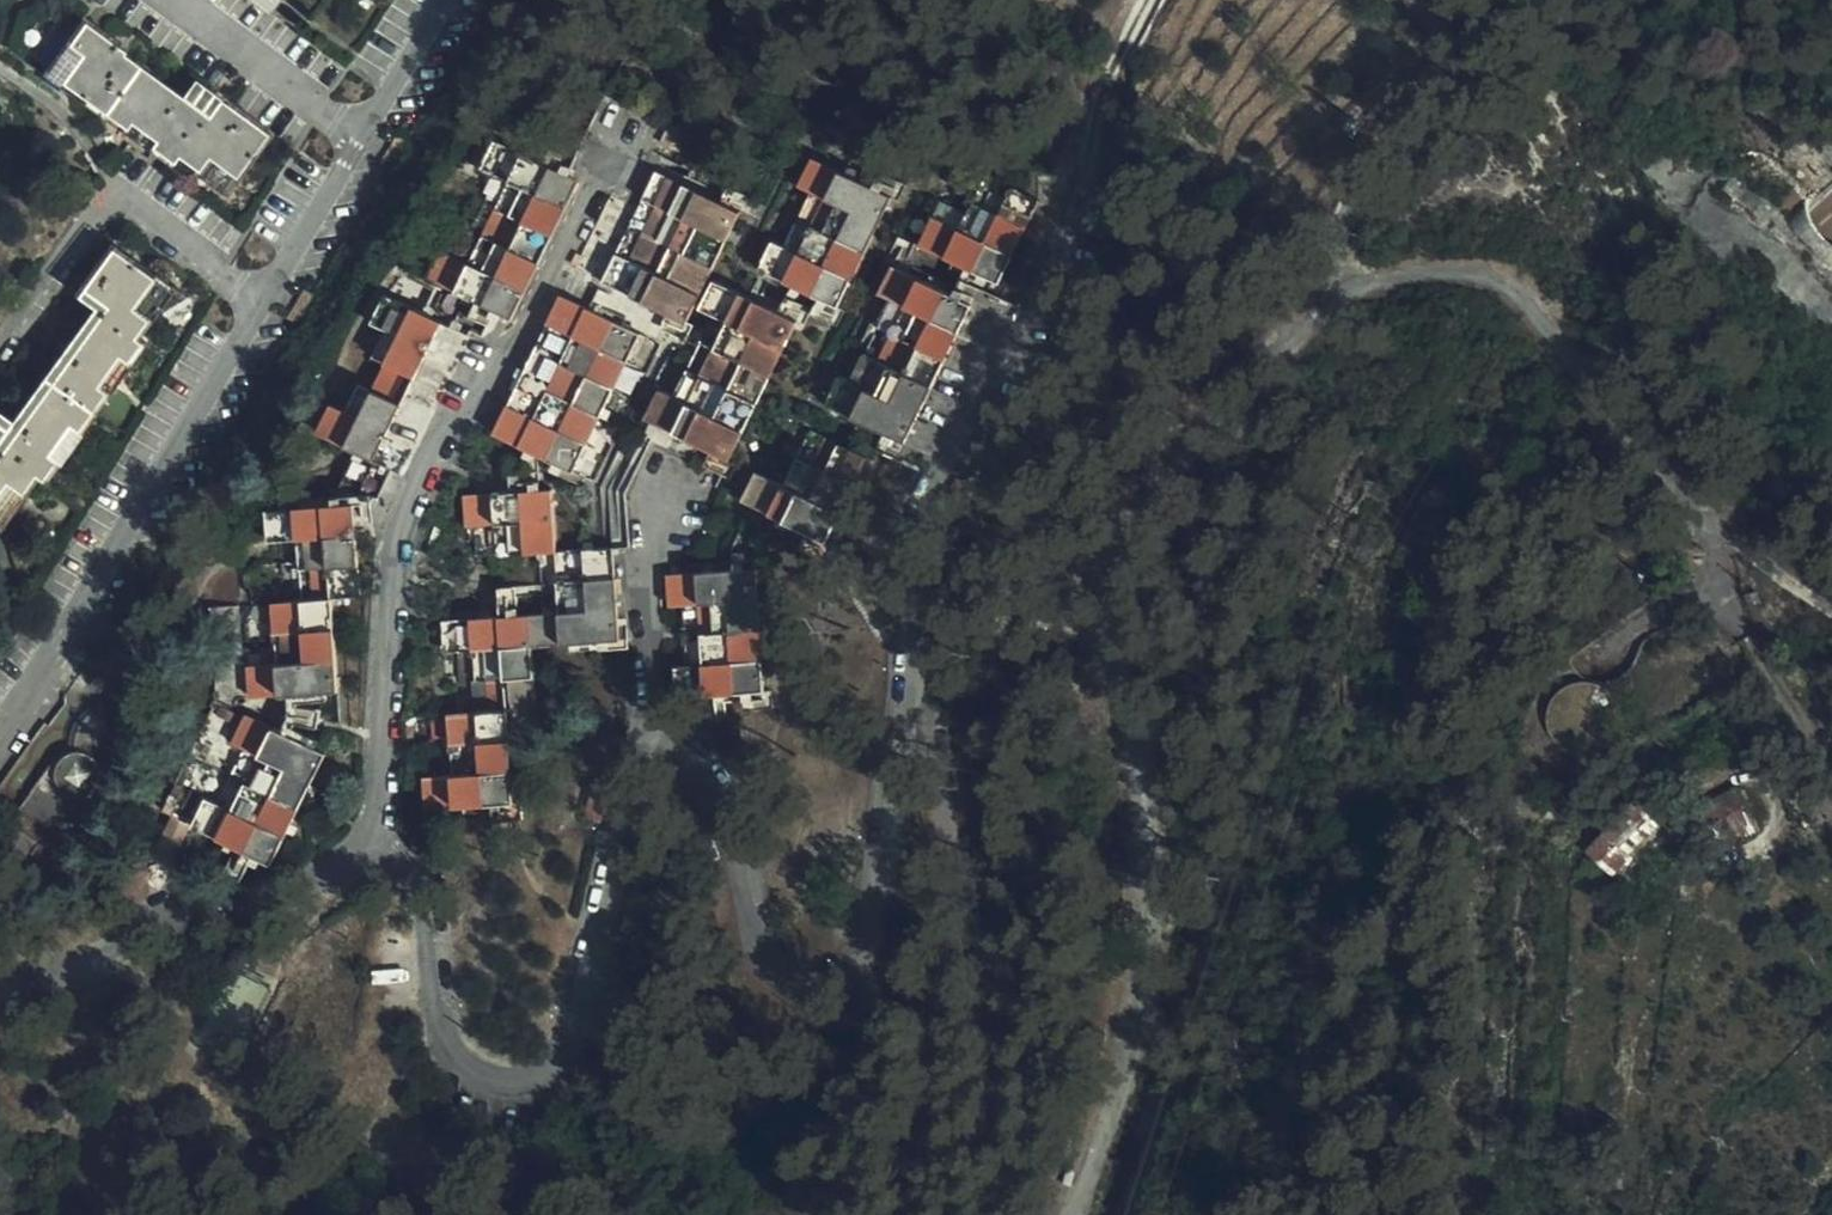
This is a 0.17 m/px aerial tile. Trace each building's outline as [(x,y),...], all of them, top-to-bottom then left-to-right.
[(209,155),(236,175),(267,133),(228,103),(210,127),(118,59),(122,52),(126,49),(86,21),(69,43),(83,51),(63,80),(126,126),(132,118),(156,137),(152,145),(173,160),(179,153),(199,168),(209,155)] [(83,51),(69,43),(50,70),(63,80),(83,51)] [(210,127),(228,103),(195,80),(182,96),(122,52),(118,59),(210,127)] [(126,126),(152,145),(156,137),(132,118),(126,126)] [(1334,131),(1346,142),(1351,135),(1339,125),(1334,131)] [(512,317),(580,180),(498,140),(485,167),(510,180),(470,262),(441,248),(428,276),(512,317)] [(225,188),(236,175),(209,155),(199,168),(225,188)] [(761,268),(838,306),(893,196),(814,156),(800,186),(852,211),(840,238),(812,225),(799,252),(774,241),(761,268)] [(688,322),(742,211),(658,171),(605,280),(688,322)] [(920,243),(1000,283),(1041,201),(988,175),(968,213),(941,199),(920,243)] [(147,318),(132,307),(154,277),(112,247),(83,285),(108,304),(0,451),(0,486),(6,477),(21,489),(34,471),(42,476),(55,458),(47,451),(68,421),(77,428),(105,391),(96,383),(117,353),(127,361),(140,343),(134,337),(147,318)] [(907,443),(972,303),(894,264),(881,292),(892,298),(853,382),(842,376),(828,403),(907,443)] [(132,307),(147,318),(168,287),(154,277),(132,307)] [(729,457),(731,458),(799,319),(716,281),(702,307),(716,314),(675,397),(660,389),(647,417),(657,422),(729,457)] [(83,285),(77,294),(94,307),(12,418),(0,410),(0,451),(108,304),(83,285)] [(386,362),(373,389),(369,399),(361,417),(347,411),(333,404),(319,432),(375,460),(444,321),(388,294),(374,321),(388,329),(399,335),(386,362)] [(574,470),(642,333),(562,295),(546,328),(495,433),(574,470)] [(399,335),(388,329),(375,355),(386,362),(399,335)] [(105,391),(127,361),(117,353),(96,383),(105,391)] [(369,399),(373,389),(361,385),(355,396),(369,399)] [(355,396),(347,411),(361,417),(369,399),(355,396)] [(47,451),(55,458),(77,428),(68,421),(47,451)] [(829,540),(869,456),(813,430),(786,486),(758,471),(744,498),(829,540)] [(0,486),(0,519),(21,489),(6,477),(0,486)] [(499,553),(557,551),(553,489),(465,494),(467,525),(497,523),(499,553)] [(332,597),(361,594),(354,502),(267,510),(270,539),(298,538),(304,599),(213,608),(218,698),(163,807),(174,813),(161,841),(178,849),(192,823),(273,862),(328,752),(283,730),(292,712),(291,693),(339,690),(332,597)] [(534,645),(621,639),(614,548),(557,551),(561,613),(445,620),(447,651),(476,649),(478,710),(449,713),(453,774),(425,776),(428,807),(515,800),(509,707),(537,706),(534,645)] [(765,689),(756,567),(670,574),(671,604),(700,602),(704,663),(676,665),(678,696),(765,689)] [(1748,598),(1753,607),(1760,604),(1756,594),(1748,598)] [(87,682),(95,690),(102,683),(97,676),(87,682)] [(1565,687),(1551,700),(1548,710),(1547,720),(1550,733),(1558,744),(1571,752),(1581,756),(1592,756),(1600,753),(1607,748),(1615,741),(1621,728),(1622,715),(1620,703),(1610,690),(1597,683),(1587,682),(1572,683),(1565,687)] [(58,762),(34,796),(40,800),(18,831),(41,847),(34,856),(49,868),(100,797),(96,793),(102,778),(103,769),(114,768),(127,748),(123,734),(113,737),(106,710),(97,713),(89,720),(83,727),(78,737),(78,754),(69,760),(63,766),(58,762)] [(1697,807),(1721,796),(1733,783),(1726,768),(1688,784),(1697,807)] [(1733,783),(1721,796),(1736,790),(1735,787),(1733,783)] [(1691,844),(1751,810),(1738,786),(1735,787),(1736,790),(1721,796),(1684,838),(1685,840),(1688,840),(1691,844)] [(40,800),(34,796),(12,826),(15,828),(18,831),(40,800)] [(1673,823),(1684,838),(1721,796),(1697,807),(1673,823)] [(1634,801),(1598,838),(1593,844),(1589,850),(1614,873),(1660,824),(1634,801)] [(15,828),(2,846),(28,865),(34,856),(41,847),(18,831),(15,828)]
